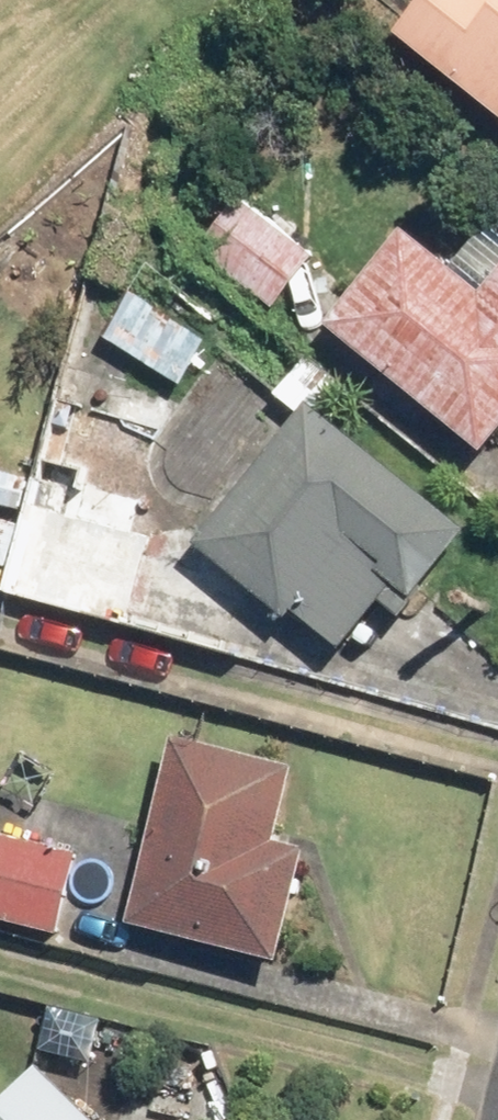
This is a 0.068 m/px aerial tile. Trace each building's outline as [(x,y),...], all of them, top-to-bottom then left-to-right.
[(487,0),(440,0),(404,45),(497,119),(497,9),(487,0)] [(243,215),(208,256),(269,309),(304,267),(243,215)] [(472,317),(404,257),(341,327),(465,438),(497,400),(497,289),(472,317)] [(161,452),(45,424),(2,603),(217,655),(237,571),(138,547),(161,452)] [(435,533),(309,442),(227,554),(352,645),(435,533)] [(184,763),(148,924),(252,947),(288,786),(184,763)] [(57,926),(71,875),(0,854),(0,909),(57,926)] [(10,1119),(65,1119),(37,1093),(10,1119)]
